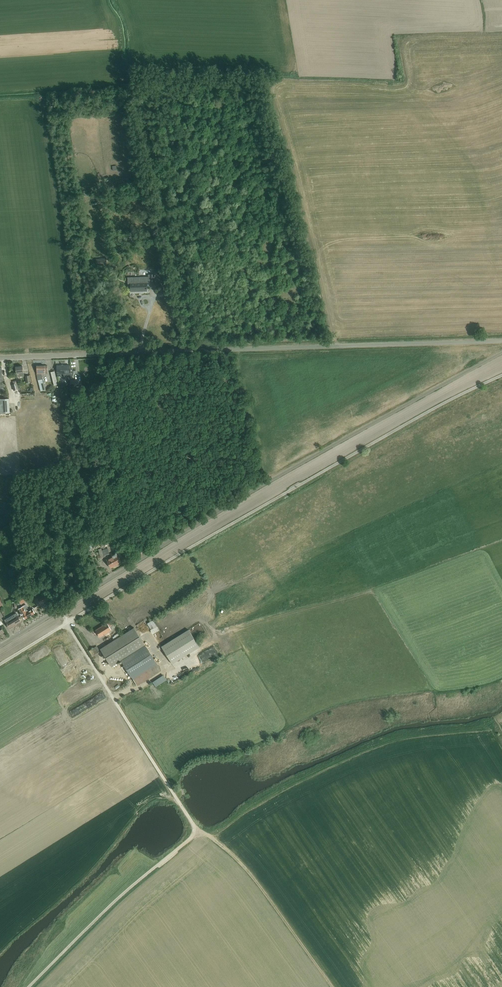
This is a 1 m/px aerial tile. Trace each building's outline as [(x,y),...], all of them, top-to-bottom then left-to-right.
[(131,208),(132,216),(142,214),(140,206),(131,208)] [(103,252),(97,252),(97,263),(107,263),(107,256),(103,256),(103,252)] [(131,284),(131,292),(147,291),(147,283),(131,284)] [(63,374),(66,380),(67,380),(67,379),(68,379),(69,379),(70,379),(70,378),(71,378),(71,377),(72,377),(72,376),(73,375),(73,374),(73,373),(73,372),(73,371),(73,370),(73,369),(72,369),(72,368),(71,368),(71,367),(70,367),(69,367),(69,365),(64,365),(63,364),(62,364),(61,365),(57,365),(57,372),(57,377),(61,376),(61,374),(63,374)] [(17,377),(20,377),(24,376),(23,366),(16,367),(16,375),(17,375),(17,377)] [(37,374),(38,380),(41,391),(44,390),(42,379),(41,374),(47,374),(47,366),(37,366),(37,374)] [(10,413),(9,399),(0,399),(0,414),(10,413)] [(104,550),(102,551),(101,548),(98,549),(100,556),(97,556),(99,561),(102,560),(101,558),(106,557),(105,555),(109,553),(108,548),(103,550),(104,550)] [(106,560),(111,567),(120,562),(116,554),(106,560)] [(44,594),(37,598),(41,605),(48,601),(44,594)] [(23,607),(19,609),(25,618),(36,612),(34,608),(29,611),(26,604),(23,606),(23,607)] [(21,616),(18,618),(16,613),(4,620),(9,628),(20,621),(19,619),(22,617),(21,616)] [(153,620),(147,624),(151,630),(150,630),(152,634),(159,631),(157,626),(157,627),(153,620)] [(109,622),(96,630),(100,637),(111,630),(110,627),(112,626),(109,622)] [(122,660),(146,645),(138,633),(134,628),(100,649),(103,654),(106,658),(111,667),(121,661),(122,660)] [(188,630),(161,647),(172,664),(199,647),(188,630)] [(122,660),(121,661),(132,677),(156,662),(146,645),(122,660)] [(98,650),(95,647),(89,651),(92,656),(99,652),(98,650)] [(156,662),(132,677),(137,686),(161,671),(156,662)] [(93,674),(90,670),(88,672),(85,667),(80,671),(85,679),(93,674)] [(169,671),(171,680),(179,678),(177,669),(169,671)] [(164,675),(153,682),(156,687),(167,679),(164,675)]
